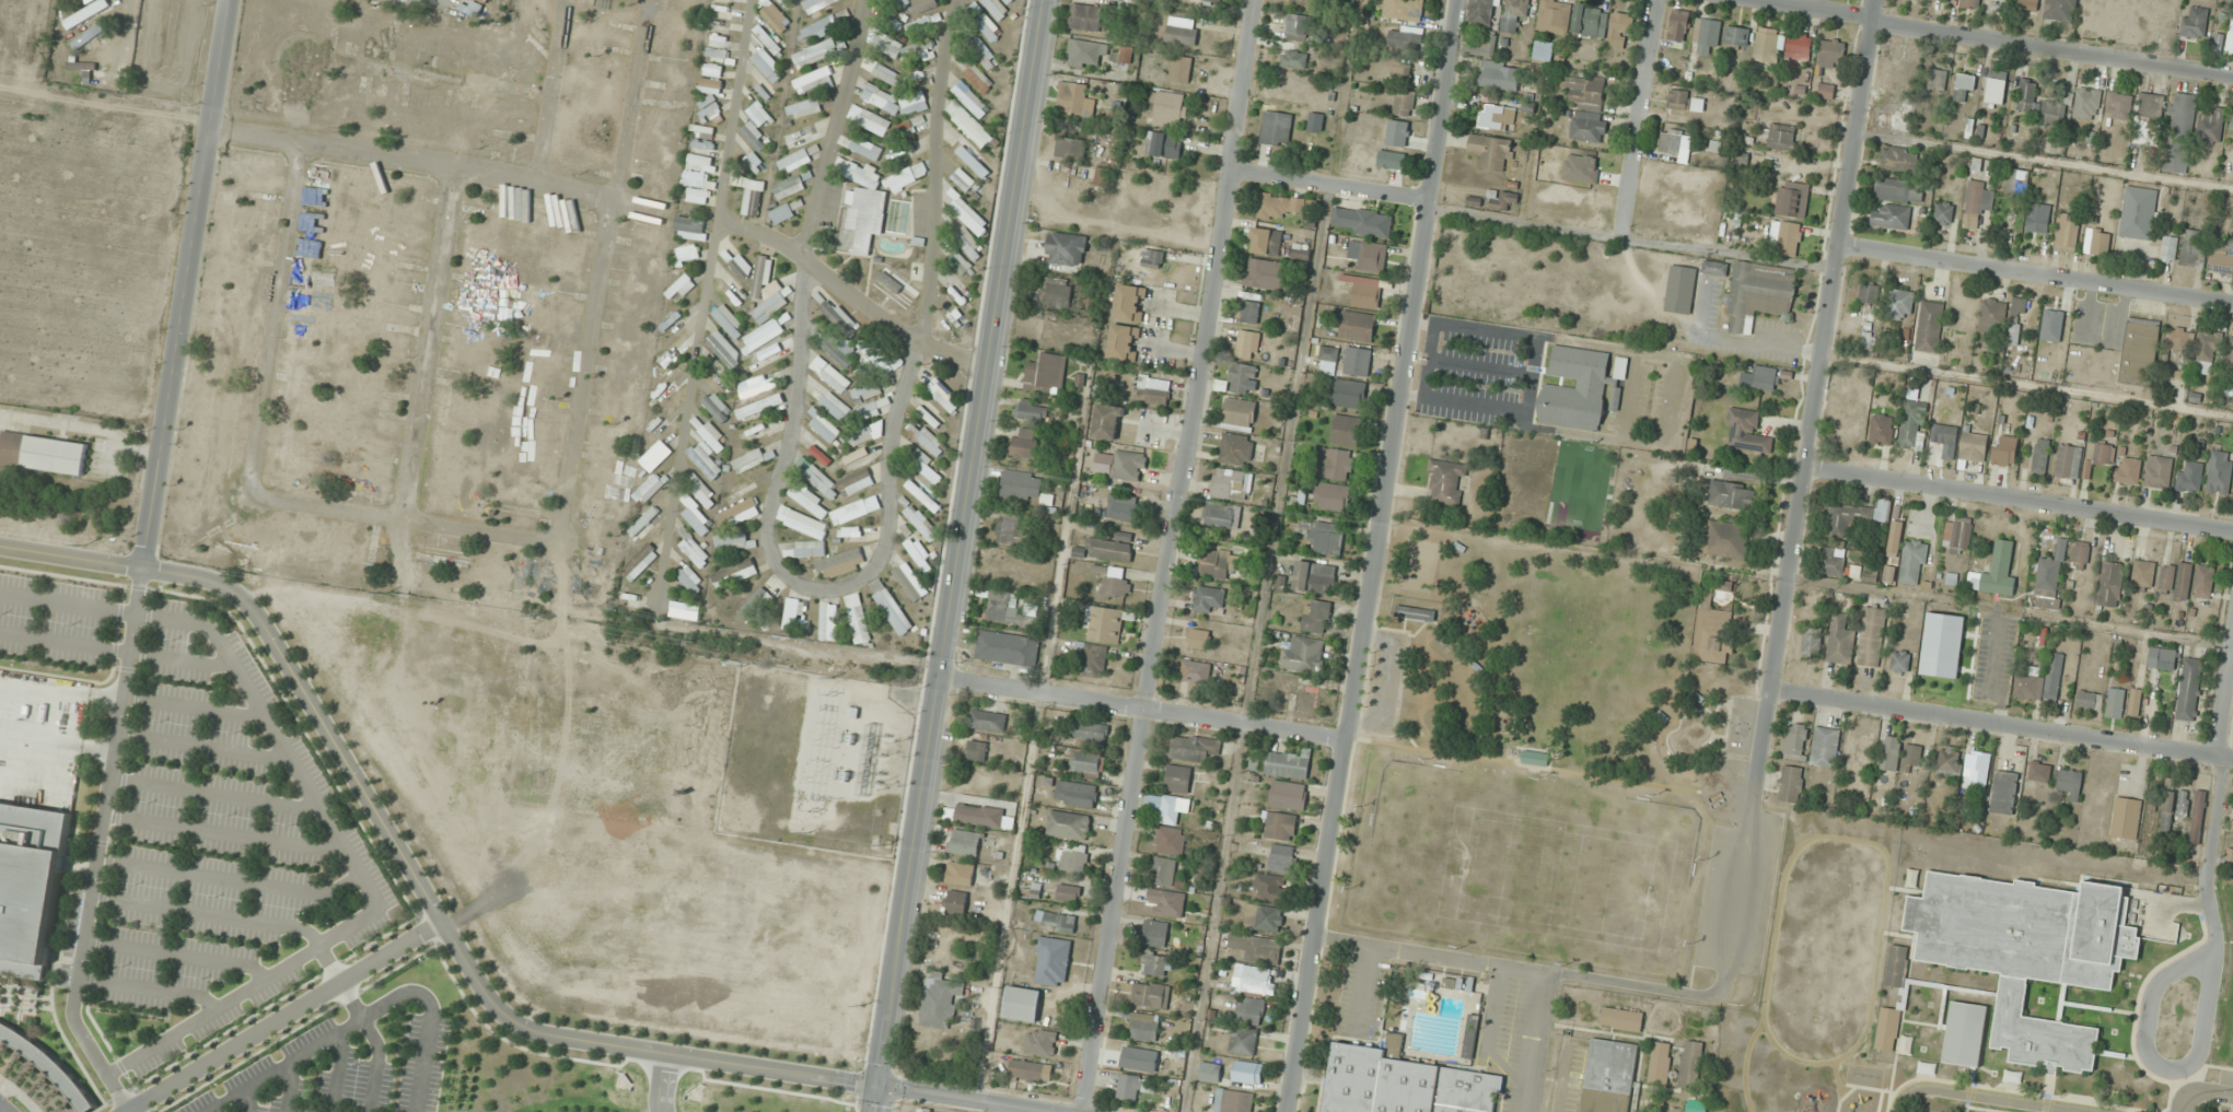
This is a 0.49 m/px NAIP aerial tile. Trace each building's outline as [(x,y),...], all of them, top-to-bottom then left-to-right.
[(796,0),(777,0),(787,10),(796,0)] [(802,1),(807,14),(841,0),(805,0),(802,1)] [(996,0),(981,0),(999,21),(1008,14),(996,0)] [(1383,19),(1423,19),(1423,0),(1383,0),(1383,19)] [(1492,28),(1496,0),(1472,0),(1468,24),(1492,28)] [(1500,29),(1514,33),(1518,18),(1525,19),(1530,0),(1507,0),(1500,29)] [(1569,32),(1569,0),(1540,0),(1540,32),(1569,32)] [(2039,0),(2001,0),(2000,5),(2037,12),(2039,0)] [(2076,21),(2076,0),(2046,0),(2046,21),(2076,21)] [(792,24),(772,1),(760,11),(780,34),(792,24)] [(1103,7),(1074,3),(1070,28),(1099,32),(1103,7)] [(1574,33),(1605,36),(1607,8),(1577,5),(1574,33)] [(728,8),(715,6),(713,14),(727,17),(728,8)] [(2205,38),(2208,8),(2185,6),(2181,36),(2205,38)] [(1607,40),(1629,44),(1635,15),(1613,10),(1607,40)] [(943,20),(938,11),(905,26),(910,36),(943,20)] [(72,18),(74,22),(88,16),(86,12),(72,18)] [(1002,35),(986,12),(974,20),(991,43),(1002,35)] [(1314,24),(1296,12),(1284,30),(1302,42),(1314,24)] [(1667,47),(1684,50),(1689,15),(1673,13),(1667,47)] [(802,29),(808,42),(841,28),(835,14),(802,29)] [(894,24),(896,18),(883,14),(881,20),(894,24)] [(1199,19),(1168,16),(1165,41),(1195,45),(1199,19)] [(1689,61),(1701,63),(1704,45),(1718,47),(1722,21),(1698,17),(1689,61)] [(106,32),(102,25),(74,40),(78,47),(106,32)] [(1724,43),(1748,46),(1750,28),(1726,25),(1724,43)] [(785,45),(767,27),(758,36),(776,55),(785,45)] [(1813,35),(1758,27),(1754,60),(1781,64),(1782,57),(1810,60),(1813,35)] [(871,43),(896,59),(900,53),(913,61),(916,56),(926,62),(937,45),(920,34),(911,49),(879,29),(871,43)] [(1421,49),(1421,31),(1389,31),(1389,49),(1421,49)] [(731,33),(707,34),(707,47),(706,47),(706,60),(728,59),(728,48),(731,48),(731,33)] [(2220,54),(2225,35),(2217,33),(2213,52),(2220,54)] [(1834,34),(1812,49),(1827,71),(1849,55),(1834,34)] [(1000,63),(979,36),(967,44),(988,72),(1000,63)] [(799,69),(839,52),(833,38),(793,54),(799,69)] [(1550,61),(1555,44),(1537,39),(1533,57),(1550,61)] [(1109,61),(1130,63),(1132,46),(1070,40),(1067,64),(1099,67),(1100,54),(1110,55),(1109,61)] [(751,59),(775,84),(786,72),(762,48),(751,59)] [(1281,65),(1305,70),(1308,53),(1284,49),(1281,65)] [(1189,82),(1192,56),(1172,54),(1169,80),(1189,82)] [(913,71),(910,77),(866,58),(861,69),(907,89),(914,71),(913,71)] [(1517,91),(1522,66),(1483,60),(1479,85),(1517,91)] [(96,73),(96,63),(68,62),(68,71),(96,73)] [(994,83),(974,64),(964,74),(984,94),(994,83)] [(793,79),(799,95),(835,82),(829,66),(793,79)] [(1946,89),(1946,69),(1928,69),(1928,88),(1946,89)] [(2007,72),(1989,70),(1986,103),(2004,104),(2007,72)] [(744,83),(772,108),(782,97),(754,72),(744,83)] [(1973,93),(1977,76),(1959,72),(1953,101),(1962,103),(1965,91),(1973,93)] [(1294,74),(1278,74),(1278,96),(1294,96),(1294,74)] [(698,88),(720,95),(724,83),(702,75),(698,88)] [(1604,104),(1605,78),(1562,76),(1562,87),(1571,88),(1570,103),(1604,104)] [(2035,112),(2036,79),(2020,78),(2018,111),(2035,112)] [(925,104),(866,81),(859,99),(897,113),(899,109),(920,117),(925,104)] [(1057,111),(1084,114),(1087,84),(1059,81),(1057,111)] [(1834,86),(1821,84),(1819,97),(1832,99),(1834,86)] [(2074,117),(2099,119),(2101,89),(2077,87),(2074,117)] [(1414,116),(1414,91),(1394,91),(1394,116),(1414,116)] [(1149,120),(1185,122),(1187,94),(1151,92),(1149,120)] [(2106,118),(2131,119),(2132,93),(2107,92),(2106,118)] [(1704,93),(1670,93),(1670,111),(1704,111),(1704,93)] [(2133,143),(2157,146),(2163,95),(2138,93),(2133,143)] [(2192,142),(2197,96),(2177,93),(2171,140),(2192,142)] [(2068,94),(2062,94),(2062,101),(2042,101),(2042,125),(2068,125),(2068,94)] [(711,96),(697,106),(707,121),(722,110),(711,96)] [(822,113),(819,99),(787,105),(790,119),(822,113)] [(982,150),(994,138),(955,99),(943,111),(982,150)] [(747,109),(761,129),(773,121),(760,101),(747,109)] [(1516,108),(1482,103),(1479,127),(1513,131),(1516,108)] [(892,122),(854,104),(847,119),(885,136),(892,122)] [(2212,117),(2203,114),(2196,137),(2217,144),(2228,110),(2216,106),(2212,117)] [(1876,123),(1895,134),(1903,120),(1884,109),(1876,123)] [(1260,142),(1289,146),(1293,114),(1265,110),(1260,142)] [(1321,132),(1324,114),(1310,112),(1307,129),(1321,132)] [(1572,140),(1605,143),(1608,116),(1575,113),(1572,140)] [(770,143),(750,122),(740,131),(760,152),(770,143)] [(782,133),(786,149),(824,139),(820,123),(782,133)] [(1797,127),(1770,124),(1767,147),(1794,151),(1797,127)] [(715,136),(713,125),(692,128),(694,139),(715,136)] [(1180,160),(1183,136),(1149,131),(1146,156),(1180,160)] [(877,161),(884,148),(856,134),(849,147),(877,161)] [(948,146),(980,179),(992,166),(960,134),(948,146)] [(1468,155),(1479,156),(1477,168),(1509,172),(1514,140),(1470,134),(1468,155)] [(1086,141),(1058,137),(1055,156),(1084,160),(1086,141)] [(710,171),(716,143),(693,138),(688,167),(710,171)] [(927,148),(924,139),(887,152),(891,161),(927,148)] [(819,151),(815,144),(778,162),(784,175),(814,160),(811,155),(819,151)] [(1920,150),(1884,146),(1882,169),(1917,173),(1920,150)] [(1377,166),(1403,171),(1406,154),(1380,149),(1377,166)] [(2183,170),(2182,156),(2169,156),(2169,171),(2183,170)] [(888,192),(877,191),(881,166),(837,160),(834,179),(854,182),(848,229),(857,230),(854,253),(870,255),(873,233),(883,235),(888,192)] [(929,177),(924,163),(885,178),(891,192),(929,177)] [(951,178),(968,193),(977,183),(960,167),(951,178)] [(1104,189),(1109,171),(1098,168),(1093,186),(1104,189)] [(2029,170),(2008,168),(2005,194),(2026,196),(2029,170)] [(714,191),(716,176),(684,172),(682,185),(689,186),(686,201),(710,205),(712,191),(714,191)] [(772,185),(777,200),(807,190),(801,174),(772,185)] [(1922,203),(1925,183),(1877,177),(1875,198),(1922,203)] [(763,180),(745,180),(744,216),(761,217),(763,180)] [(1776,215),(1806,218),(1811,184),(1781,180),(1776,215)] [(1963,228),(1979,230),(1981,209),(1992,210),(1994,190),(1985,189),(1986,182),(1968,180),(1963,228)] [(2158,189),(2126,185),(2119,237),(2152,241),(2158,189)] [(1509,202),(1518,203),(1519,193),(1488,189),(1486,208),(1508,211),(1509,202)] [(1291,218),(1291,194),(1259,194),(1259,218),(1291,218)] [(949,206),(980,237),(990,227),(959,196),(949,206)] [(1954,227),(1958,205),(1938,201),(1934,223),(1954,227)] [(769,213),(775,226),(796,214),(789,202),(769,213)] [(908,233),(909,202),(891,202),(890,232),(908,233)] [(2050,204),(2028,203),(2027,232),(2049,233),(2050,204)] [(1390,237),(1393,214),(1334,206),(1331,228),(1390,237)] [(2078,215),(2057,214),(2056,251),(2077,252),(2078,215)] [(705,217),(675,217),(675,238),(705,238),(705,217)] [(1801,223),(1780,222),(1779,255),(1799,256),(1801,223)] [(986,251),(965,228),(954,239),(975,261),(986,251)] [(1282,231),(1252,228),(1250,252),(1280,255),(1282,231)] [(2109,255),(2111,230),(2087,228),(2085,253),(2109,255)] [(1083,267),(1087,236),(1051,231),(1047,262),(1083,267)] [(2206,267),(2206,232),(2182,232),(2182,267),(2206,267)] [(2178,238),(2163,236),(2160,261),(2175,262),(2178,238)] [(1384,273),(1388,244),(1362,241),(1358,269),(1384,273)] [(2208,275),(2232,277),(2232,243),(2210,241),(2208,275)] [(1161,270),(1166,253),(1144,247),(1140,265),(1161,270)] [(973,265),(957,250),(948,260),(963,275),(973,265)] [(1283,290),(1285,261),(1247,258),(1245,287),(1283,290)] [(1752,337),(1755,311),(1792,315),(1798,269),(1735,261),(1727,333),(1752,337)] [(923,263),(911,262),(909,280),(922,281),(923,263)] [(920,292),(885,266),(871,285),(906,311),(920,292)] [(676,303),(696,283),(686,273),(666,293),(676,303)] [(737,309),(745,302),(737,294),(743,288),(729,274),(716,287),(737,309)] [(1380,277),(1342,277),(1342,283),(1351,283),(1351,306),(1380,306),(1380,277)] [(1069,308),(1072,282),(1048,279),(1045,305),(1069,308)] [(1147,288),(1119,283),(1113,318),(1141,323),(1147,288)] [(1880,285),(1862,283),(1860,303),(1877,305),(1880,285)] [(767,293),(770,298),(751,312),(759,324),(788,304),(776,287),(767,293)] [(1890,318),(1913,319),(1914,291),(1890,290),(1890,318)] [(2012,313),(2029,314),(2029,299),(2012,298),(2012,313)] [(1239,322),(1258,324),(1261,302),(1242,300),(1239,322)] [(1981,333),(2006,333),(2006,301),(1981,301),(1981,333)] [(1938,353),(1943,304),(1922,302),(1917,351),(1938,353)] [(711,314),(736,339),(747,328),(722,303),(711,314)] [(1339,338),(1372,343),(1376,315),(1343,310),(1339,338)] [(752,352),(785,331),(777,317),(743,338),(752,352)] [(2119,384),(2152,388),(2160,322),(2128,317),(2119,384)] [(1135,362),(1140,327),(1112,323),(1107,357),(1135,362)] [(726,371),(741,364),(746,374),(795,350),(789,336),(739,360),(724,328),(708,336),(726,371)] [(2193,373),(2216,375),(2220,333),(2197,331),(2197,330),(2169,328),(2167,352),(2195,355),(2193,373)] [(846,370),(863,351),(890,376),(903,361),(895,354),(889,360),(865,338),(855,350),(833,330),(820,345),(846,370)] [(1257,359),(1260,332),(1239,330),(1235,357),(1257,359)] [(693,343),(682,332),(653,362),(664,373),(693,343)] [(1874,333),(1864,332),(1863,350),(1873,351),(1874,333)] [(1339,348),(1321,345),(1317,364),(1335,367),(1339,348)] [(1536,424),(1600,432),(1610,353),(1553,346),(1549,376),(1577,380),(1576,388),(1542,383),(1536,424)] [(1371,349),(1346,347),(1344,375),(1369,377),(1371,349)] [(1067,356),(1038,353),(1037,364),(1027,363),(1025,386),(1063,390),(1067,356)] [(1626,359),(1616,359),(1616,379),(1626,379),(1626,359)] [(1752,375),(1743,372),(1740,382),(1775,394),(1782,372),(1756,363),(1752,375)] [(820,375),(842,394),(851,383),(829,364),(820,375)] [(1227,391),(1252,395),(1257,368),(1232,364),(1227,391)] [(661,405),(688,377),(677,367),(650,394),(661,405)] [(739,382),(743,397),(784,385),(780,369),(739,382)] [(857,403),(885,391),(879,378),(852,390),(857,403)] [(926,387),(952,413),(961,404),(936,378),(926,387)] [(1168,406),(1170,381),(1147,379),(1145,404),(1168,406)] [(1366,382),(1333,380),(1331,406),(1363,409),(1366,382)] [(1619,387),(1610,387),(1611,412),(1620,411),(1619,387)] [(721,422),(732,411),(712,389),(700,400),(721,422)] [(851,409),(828,390),(819,402),(842,420),(851,409)] [(734,410),(740,424),(787,405),(781,391),(734,410)] [(1224,427),(1255,426),(1254,400),(1223,402),(1224,427)] [(1903,401),(1901,448),(1925,449),(1926,402),(1903,401)] [(666,426),(679,408),(671,402),(658,419),(666,426)] [(1047,423),(1049,407),(1017,402),(1015,419),(1047,423)] [(1117,440),(1123,408),(1099,403),(1092,435),(1117,440)] [(1760,411),(1730,407),(1727,427),(1733,428),(1730,448),(1772,453),(1774,437),(1757,435),(1760,411)] [(842,433),(821,412),(810,423),(831,444),(842,433)] [(1891,446),(1896,416),(1874,412),(1869,442),(1891,446)] [(1332,444),(1358,445),(1360,417),(1333,415),(1332,444)] [(699,428),(716,454),(728,445),(711,420),(699,428)] [(907,429),(938,457),(947,448),(915,420),(907,429)] [(851,448),(885,434),(880,421),(846,435),(851,448)] [(1956,425),(1932,424),(1932,444),(1943,444),(1943,459),(1955,459),(1956,425)] [(1036,430),(1019,428),(1018,437),(1012,436),(1010,456),(1039,460),(1041,441),(1035,440),(1036,430)] [(4,431),(0,457),(0,464),(84,476),(89,442),(4,431)] [(1988,434),(1962,431),(1960,460),(1985,462),(1988,434)] [(688,458),(715,484),(722,477),(716,470),(723,463),(695,435),(689,441),(697,449),(688,458)] [(1251,436),(1220,437),(1221,465),(1252,463),(1251,436)] [(2016,467),(2017,437),(2001,436),(2000,445),(1993,445),(1992,465),(2016,467)] [(2033,472),(2047,473),(2049,439),(2034,438),(2033,472)] [(2076,480),(2084,449),(2061,443),(2054,475),(2076,480)] [(2087,465),(2112,465),(2112,444),(2087,444),(2087,465)] [(876,459),(869,445),(843,458),(849,472),(876,459)] [(664,457),(654,446),(638,461),(649,472),(664,457)] [(768,459),(762,447),(732,461),(738,474),(768,459)] [(1349,482),(1354,452),(1327,447),(1322,477),(1349,482)] [(944,476),(930,465),(934,462),(917,448),(906,461),(936,485),(944,476)] [(2211,450),(2206,492),(2229,495),(2232,457),(2232,453),(2211,450)] [(1144,481),(1145,453),(1112,451),(1111,479),(1144,481)] [(841,490),(803,455),(794,465),(832,500),(841,490)] [(2168,490),(2174,460),(2149,455),(2143,485),(2168,490)] [(2138,485),(2142,460),(2118,457),(2114,482),(2138,485)] [(1433,459),(1426,501),(1457,507),(1462,475),(1466,476),(1468,465),(1433,459)] [(2178,471),(2176,489),(2199,492),(2204,464),(2185,460),(2184,472),(2178,471)] [(1210,493),(1246,502),(1253,476),(1216,467),(1210,493)] [(838,482),(845,497),(875,483),(868,468),(838,482)] [(1001,495),(1040,501),(1043,475),(1004,469),(1001,495)] [(633,495),(642,504),(665,482),(656,472),(633,495)] [(717,501),(696,472),(686,480),(707,509),(717,501)] [(1754,510),(1756,486),(1712,481),(1709,506),(1754,510)] [(1350,486),(1316,483),(1313,510),(1347,514),(1350,486)] [(1139,497),(1111,492),(1106,517),(1135,522),(1139,497)] [(683,512),(699,536),(713,527),(691,493),(683,498),(689,508),(683,512)] [(881,508),(876,494),(831,512),(836,526),(881,508)] [(718,511),(724,528),(762,514),(755,497),(718,511)] [(1238,530),(1242,507),(1207,501),(1203,525),(1238,530)] [(1850,518),(1871,520),(1872,507),(1832,503),(1828,536),(1848,538),(1850,518)] [(931,542),(941,534),(915,505),(906,514),(931,542)] [(828,556),(824,540),(830,523),(781,506),(775,522),(822,537),(796,544),(792,556),(802,559),(816,555),(826,558),(811,562),(813,571),(821,573),(874,559),(870,544),(828,556)] [(628,533),(640,542),(662,516),(651,507),(628,533)] [(998,543),(1020,543),(1020,513),(998,513),(998,543)] [(1971,517),(1945,517),(1945,552),(1971,552),(1971,517)] [(1707,519),(1704,556),(1747,559),(1751,523),(1707,519)] [(1312,555),(1342,557),(1343,524),(1314,523),(1312,555)] [(678,531),(686,538),(679,545),(702,569),(713,557),(682,527),(678,531)] [(1115,540),(1091,538),(1090,558),(1131,562),(1133,534),(1115,532),(1115,540)] [(716,548),(756,548),(756,540),(747,540),(747,533),(716,533),(716,548)] [(937,565),(913,537),(903,545),(927,573),(937,565)] [(2040,558),(2032,606),(2056,610),(2068,539),(2057,537),(2053,560),(2040,558)] [(2010,573),(2014,541),(1996,538),(1991,571),(1982,570),(1981,577),(1972,576),(1970,591),(2013,597),(2016,574),(2010,573)] [(1899,583),(1922,586),(1927,542),(1905,539),(1899,583)] [(2072,562),(2087,565),(2091,544),(2076,541),(2072,562)] [(633,582),(661,554),(649,542),(621,571),(633,582)] [(1842,577),(1847,551),(1825,547),(1821,573),(1842,577)] [(1199,576),(1237,580),(1239,553),(1202,549),(1199,576)] [(924,597),(903,553),(892,558),(912,602),(924,597)] [(758,573),(753,558),(711,571),(716,586),(758,573)] [(2131,586),(2152,590),(2157,563),(2136,559),(2131,586)] [(1336,567),(1297,561),(1294,590),(1333,595),(1336,567)] [(2096,605),(2119,608),(2125,564),(2103,561),(2096,605)] [(2173,600),(2189,601),(2191,563),(2177,562),(2177,563),(2163,562),(2161,593),(2173,594),(2173,600)] [(676,574),(694,592),(705,582),(687,564),(676,574)] [(2193,597),(2211,599),(2215,566),(2196,564),(2193,597)] [(1895,567),(1885,566),(1883,581),(1894,582),(1895,567)] [(1131,580),(1123,579),(1123,568),(1103,567),(1101,598),(1130,599),(1131,580)] [(731,618),(740,627),(783,584),(774,574),(731,618)] [(868,586),(899,637),(912,629),(882,577),(868,586)] [(1226,607),(1221,585),(1193,591),(1198,613),(1226,607)] [(1732,665),(1739,613),(1710,609),(1713,588),(1700,587),(1691,660),(1732,665)] [(1039,604),(1020,601),(1022,593),(991,588),(986,620),(1035,628),(1039,604)] [(853,646),(870,643),(863,593),(846,595),(853,646)] [(799,598),(789,596),(783,630),(793,632),(799,598)] [(701,606),(672,599),(669,614),(698,621),(701,606)] [(1304,633),(1330,631),(1329,601),(1303,602),(1304,633)] [(817,641),(836,641),(836,602),(817,602),(817,641)] [(1395,617),(1434,624),(1436,611),(1397,605),(1395,617)] [(1122,644),(1125,609),(1091,606),(1088,641),(1122,644)] [(1858,665),(1880,668),(1887,609),(1865,606),(1858,665)] [(1920,675),(1958,680),(1965,616),(1927,612),(1920,675)] [(1851,664),(1855,629),(1846,629),(1847,614),(1831,613),(1826,662),(1851,664)] [(1188,647),(1209,650),(1212,631),(1191,628),(1188,647)] [(975,659),(1036,668),(1040,638),(979,629),(975,659)] [(1821,634),(1803,633),(1802,658),(1820,659),(1821,634)] [(1326,640),(1294,636),(1292,648),(1284,647),(1280,669),(1321,675),(1326,640)] [(1109,648),(1088,643),(1082,675),(1102,679),(1109,648)] [(1912,652),(1894,649),(1890,671),(1908,674),(1912,652)] [(2174,670),(2176,653),(2150,650),(2148,667),(2174,670)] [(2059,700),(2064,654),(2050,653),(2047,677),(2017,674),(2014,695),(2043,699),(2043,698),(2059,700)] [(2176,719),(2196,722),(2203,659),(2183,656),(2176,719)] [(1212,665),(1185,658),(1180,679),(1207,685),(1212,665)] [(2125,689),(2108,688),(2105,717),(2123,718),(2125,689)] [(2129,717),(2141,717),(2142,689),(2130,688),(2129,717)] [(2103,694),(2079,690),(2075,707),(2100,712),(2103,694)] [(1005,732),(1007,714),(971,711),(970,728),(1005,732)] [(1109,726),(1074,721),(1072,737),(1106,743),(1109,726)] [(1784,755),(1806,755),(1807,723),(1785,723),(1784,755)] [(1840,729),(1816,727),(1811,765),(1836,767),(1840,729)] [(1873,758),(1876,733),(1857,731),(1855,757),(1873,758)] [(1169,758),(1208,762),(1209,752),(1220,753),(1221,741),(1172,735),(1169,758)] [(1899,759),(1900,737),(1885,736),(1883,758),(1899,759)] [(967,759),(986,761),(988,743),(969,740),(967,759)] [(1921,745),(1904,745),(1904,765),(1921,765),(1921,745)] [(1960,777),(1960,747),(1938,747),(1938,777),(1960,777)] [(1308,780),(1311,749),(1302,748),(1301,756),(1267,752),(1265,775),(1308,780)] [(1522,762),(1547,764),(1548,753),(1523,751),(1522,762)] [(1963,785),(1987,788),(1990,753),(1967,751),(1963,785)] [(1071,773),(1100,777),(1102,755),(1074,752),(1071,773)] [(2049,783),(2052,763),(2030,761),(2028,780),(2049,783)] [(1188,793),(1193,768),(1169,764),(1164,789),(1188,793)] [(1804,768),(1781,766),(1778,801),(1801,803),(1804,768)] [(2070,790),(2069,801),(2079,802),(2083,772),(2060,769),(2057,789),(2070,790)] [(2013,815),(2019,773),(1995,770),(1990,812),(2013,815)] [(1095,809),(1099,787),(1058,780),(1054,802),(1095,809)] [(1304,811),(1308,785),(1273,780),(1269,806),(1304,811)] [(2174,790),(2164,789),(2163,813),(2173,813),(2174,790)] [(2190,790),(2178,789),(2176,815),(2187,817),(2190,790)] [(2188,843),(2200,845),(2208,791),(2196,789),(2188,843)] [(1147,809),(1160,810),(1159,823),(1177,824),(1177,812),(1188,813),(1189,798),(1148,796),(1147,809)] [(2137,840),(2141,800),(2115,797),(2111,836),(2137,840)] [(44,980),(0,973),(0,802),(69,812),(44,980)] [(1002,828),(1005,809),(958,803),(956,822),(1002,828)] [(1088,841),(1091,817),(1051,811),(1047,835),(1088,841)] [(1264,838),(1295,840),(1297,814),(1266,812),(1264,838)] [(1186,829),(1157,827),(1156,853),(1184,854),(1186,829)] [(980,833),(952,829),(949,853),(978,856),(980,833)] [(1060,871),(1087,871),(1087,848),(1074,848),(1074,844),(1060,844),(1060,871)] [(1293,874),(1296,857),(1271,853),(1268,870),(1293,874)] [(1176,885),(1175,858),(1153,859),(1154,885),(1176,885)] [(976,865),(949,861),(945,883),(972,887),(976,865)] [(1917,871),(1909,870),(1908,885),(1916,886),(1917,871)] [(2123,886),(2083,882),(2082,890),(1928,873),(1925,898),(1908,896),(1904,931),(1918,932),(1915,962),(2001,971),(1992,1048),(2010,1049),(2009,1062),(2038,1066),(2045,1064),(2048,1074),(2058,1075),(2058,1069),(2095,1073),(2100,1027),(2024,1018),(2028,980),(2112,990),(2114,973),(2122,971),(2123,958),(2138,959),(2141,939),(2138,928),(2126,927),(2128,906),(2123,886)] [(1254,898),(1285,901),(1287,877),(1257,874),(1254,898)] [(1042,886),(1033,884),(1031,890),(1022,887),(1020,895),(1039,900),(1042,886)] [(1080,903),(1082,887),(1059,884),(1057,900),(1080,903)] [(964,916),(969,894),(948,889),(942,911),(964,916)] [(1148,901),(1159,902),(1157,915),(1183,918),(1186,893),(1150,889),(1148,901)] [(1283,930),(1281,906),(1245,907),(1246,931),(1283,930)] [(1075,933),(1076,915),(1039,912),(1038,921),(1045,922),(1044,931),(1075,933)] [(1170,923),(1147,920),(1143,945),(1166,949),(1170,923)] [(1246,949),(1244,960),(1279,965),(1282,941),(1229,933),(1228,946),(1246,949)] [(1039,971),(1037,984),(1067,987),(1072,940),(1036,936),(1032,970),(1039,971)] [(1887,986),(1904,987),(1908,947),(1890,945),(1887,986)] [(1172,956),(1144,954),(1143,974),(1171,976),(1172,956)] [(545,974),(563,978),(565,966),(548,962),(545,974)] [(1241,994),(1270,994),(1270,967),(1241,967),(1241,994)] [(943,981),(944,973),(929,971),(921,1027),(951,1031),(957,996),(964,997),(966,984),(943,981)] [(1167,1011),(1171,986),(1135,980),(1131,1005),(1167,1011)] [(1004,1018),(1037,1024),(1042,991),(1009,985),(1004,1018)] [(1265,1001),(1239,997),(1236,1022),(1261,1026),(1265,1001)] [(1979,1068),(1988,1007),(1951,1002),(1942,1063),(1979,1068)] [(1874,1048),(1894,1052),(1901,1010),(1881,1007),(1874,1048)] [(1600,1027),(1642,1032),(1644,1012),(1602,1008),(1600,1027)] [(1161,1017),(1133,1012),(1129,1037),(1157,1041),(1161,1017)] [(1476,1016),(1468,1015),(1467,1058),(1475,1058),(1476,1016)] [(96,1107),(84,1111),(78,1111),(74,1102),(68,1093),(60,1085),(56,1079),(45,1070),(35,1061),(22,1051),(8,1042),(0,1037),(0,1020),(11,1026),(23,1033),(39,1044),(56,1058),(68,1068),(77,1079),(90,1096),(96,1107)] [(1259,1032),(1234,1027),(1229,1052),(1255,1056),(1259,1032)] [(1025,1053),(1056,1057),(1059,1032),(1028,1028),(1025,1053)] [(1324,1111),(1495,1111),(1501,1076),(1400,1061),(1405,1034),(1392,1032),(1388,1047),(1335,1040),(1324,1111)] [(1898,1053),(1910,1056),(1914,1039),(1901,1036),(1898,1053)] [(1638,1044),(1590,1038),(1579,1111),(1628,1111),(1638,1044)] [(1704,1043),(1684,1040),(1678,1088),(1697,1090),(1704,1043)] [(1672,1044),(1653,1041),(1648,1082),(1668,1085),(1672,1044)] [(1123,1069),(1158,1071),(1159,1049),(1123,1048),(1123,1069)] [(1043,1084),(1046,1063),(1012,1059),(1009,1079),(1043,1084)] [(1260,1085),(1264,1065),(1234,1059),(1230,1079),(1260,1085)] [(1220,1083),(1223,1064),(1201,1061),(1198,1080),(1220,1083)] [(1936,1064),(1918,1063),(1918,1074),(1935,1075),(1936,1064)] [(2023,1074),(2006,1069),(2003,1080),(2020,1085),(2023,1074)] [(1116,1098),(1139,1102),(1141,1091),(1156,1093),(1158,1080),(1121,1073),(1116,1098)] [(1255,1094),(1217,1088),(1214,1111),(1252,1111),(1255,1094)] [(1707,1101),(1687,1100),(1687,1111),(1707,1111),(1707,1101)]
